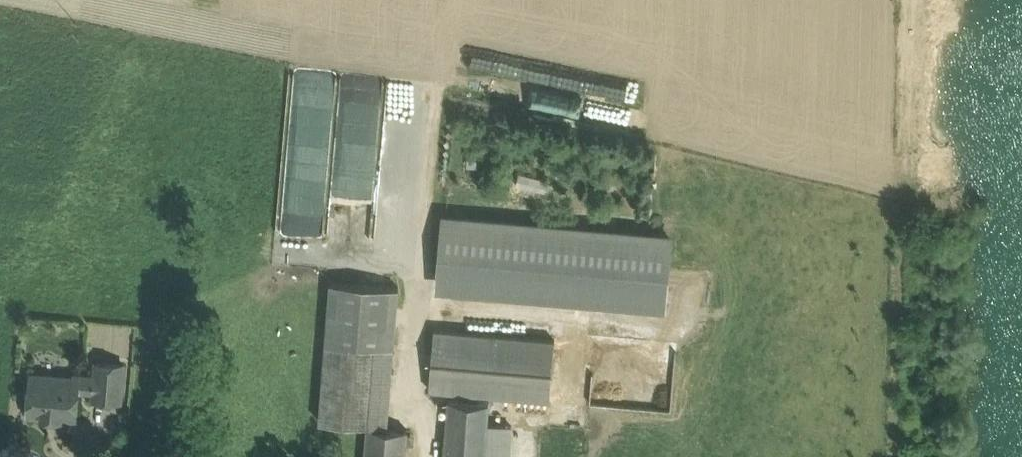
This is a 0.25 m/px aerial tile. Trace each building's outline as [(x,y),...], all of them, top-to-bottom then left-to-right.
[(449,67),(445,86),(563,110),(567,90),(537,84),(539,70),(519,66),(516,81),(449,67)] [(650,130),(654,115),(626,107),(622,122),(650,130)] [(520,174),(519,185),(542,188),(544,177),(520,174)] [(284,231),(324,232),(325,210),(285,208),(284,231)] [(670,238),(444,218),(438,290),(664,310),(670,238)] [(399,287),(331,282),(326,342),(374,346),(394,347),(399,287)] [(555,340),(435,330),(429,390),(550,400),(555,340)] [(374,346),(326,342),(320,422),(368,426),(374,346)] [(124,365),(96,362),(94,392),(93,398),(121,401),(124,365)] [(76,378),(32,374),(32,376),(27,381),(26,391),(31,397),(29,414),(75,418),(77,391),(94,392),(95,376),(76,374),(76,378)] [(489,402),(449,399),(446,449),(485,452),(488,423),(489,402)] [(488,423),(485,452),(485,456),(510,456),(512,425),(488,423)] [(368,427),(365,456),(405,456),(408,430),(368,427)] [(446,449),(445,456),(485,456),(485,452),(446,449)]
